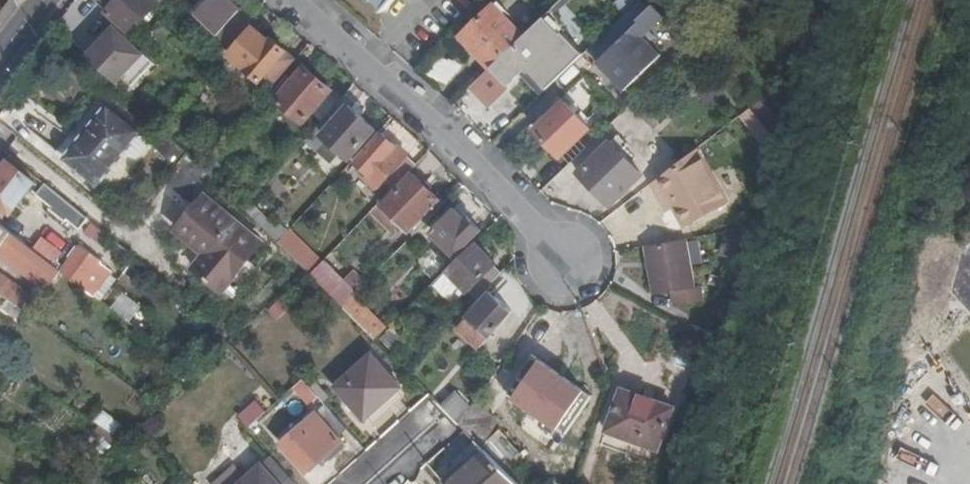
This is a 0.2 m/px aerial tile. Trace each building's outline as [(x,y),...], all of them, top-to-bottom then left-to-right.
[(120,22),(127,29),(140,17),(144,20),(161,2),(158,0),(115,0),(106,9),(120,22)] [(250,21),(227,0),(211,0),(196,15),(206,26),(229,46),(250,21)] [(593,45),(612,65),(608,68),(626,88),(663,54),(651,41),(658,35),(652,29),(667,15),(655,3),(651,7),(644,0),(640,0),(593,45)] [(459,37),(489,67),(523,35),(493,5),(459,37)] [(560,35),(543,16),(523,35),(541,53),(560,35)] [(148,50),(140,42),(127,29),(120,22),(114,27),(144,55),(148,50)] [(199,34),(221,55),(229,46),(206,26),(199,34)] [(228,54),(260,81),(286,51),(271,39),(269,42),(251,26),(228,54)] [(86,56),(115,84),(144,55),(114,27),(86,56)] [(523,75),(541,94),(562,74),(541,53),(523,35),(489,67),(471,85),(489,104),(523,72),(524,74),(523,75)] [(593,45),(589,48),(608,68),(612,65),(593,45)] [(260,81),(268,89),(296,59),(286,51),(260,81)] [(312,112),(322,121),(341,100),(304,67),(291,82),(287,78),(278,88),(282,92),(276,100),(303,123),(312,112)] [(322,121),(316,129),(350,158),(375,130),(351,108),(355,104),(346,95),(341,100),(322,121)] [(561,156),(590,127),(564,102),(536,130),(561,156)] [(70,157),(104,183),(145,130),(114,103),(70,157)] [(759,143),(769,136),(752,110),(742,117),(759,143)] [(388,194),(415,164),(381,133),(355,162),(388,194)] [(641,174),(609,142),(579,171),(611,204),(641,174)] [(721,209),(691,152),(650,184),(657,198),(663,194),(671,209),(682,230),(721,209)] [(8,212),(33,181),(8,161),(0,169),(0,205),(8,212)] [(379,203),(370,213),(390,232),(399,223),(409,232),(439,199),(412,174),(382,206),(379,203)] [(92,218),(50,183),(41,193),(56,205),(54,207),(71,220),(72,218),(85,228),(92,218)] [(663,194),(657,198),(665,213),(671,209),(663,194)] [(205,273),(226,290),(264,242),(207,196),(180,229),(217,258),(205,273)] [(413,237),(445,205),(439,199),(409,232),(413,237)] [(646,245),(671,230),(656,200),(630,213),(646,245)] [(457,253),(482,229),(469,216),(467,220),(455,208),(435,229),(457,253)] [(0,224),(0,249),(4,244),(19,255),(27,245),(0,224)] [(323,261),(290,229),(277,244),(309,275),(323,261)] [(696,288),(687,240),(646,247),(655,295),(673,292),(676,306),(706,302),(703,287),(696,288)] [(470,289),(478,298),(501,273),(494,266),(495,264),(475,243),(447,270),(468,291),(470,289)] [(80,244),(62,271),(96,296),(111,271),(100,262),(102,260),(80,244)] [(309,275),(342,308),(353,296),(366,284),(352,270),(342,281),(323,261),(309,275)] [(8,299),(18,305),(26,294),(0,275),(0,293),(8,299)] [(468,316),(458,327),(480,347),(511,312),(490,292),(468,316)] [(114,310),(141,331),(154,313),(127,293),(114,310)] [(342,308),(374,340),(384,329),(353,296),(342,308)] [(18,305),(8,299),(2,307),(22,321),(28,313),(18,305)] [(399,351),(413,337),(398,322),(385,337),(399,351)] [(335,387),(364,419),(399,388),(369,357),(335,387)] [(534,357),(508,394),(516,400),(542,362),(534,357)] [(566,419),(593,381),(561,357),(534,396),(566,419)] [(303,379),(323,402),(330,397),(309,373),(303,379)] [(657,449),(673,407),(622,388),(606,431),(657,449)] [(445,410),(460,425),(466,415),(473,406),(458,395),(445,410)] [(252,425),(269,409),(259,398),(242,413),(252,425)] [(460,425),(480,446),(498,421),(475,404),(473,406),(466,415),(460,425)] [(338,436),(347,428),(328,407),(318,415),(338,436)] [(341,440),(338,436),(318,415),(312,409),(279,439),(307,470),(341,440)] [(482,447),(444,483),(518,483),(482,447)] [(272,455),(246,479),(235,467),(217,483),(297,483),(272,455)]
